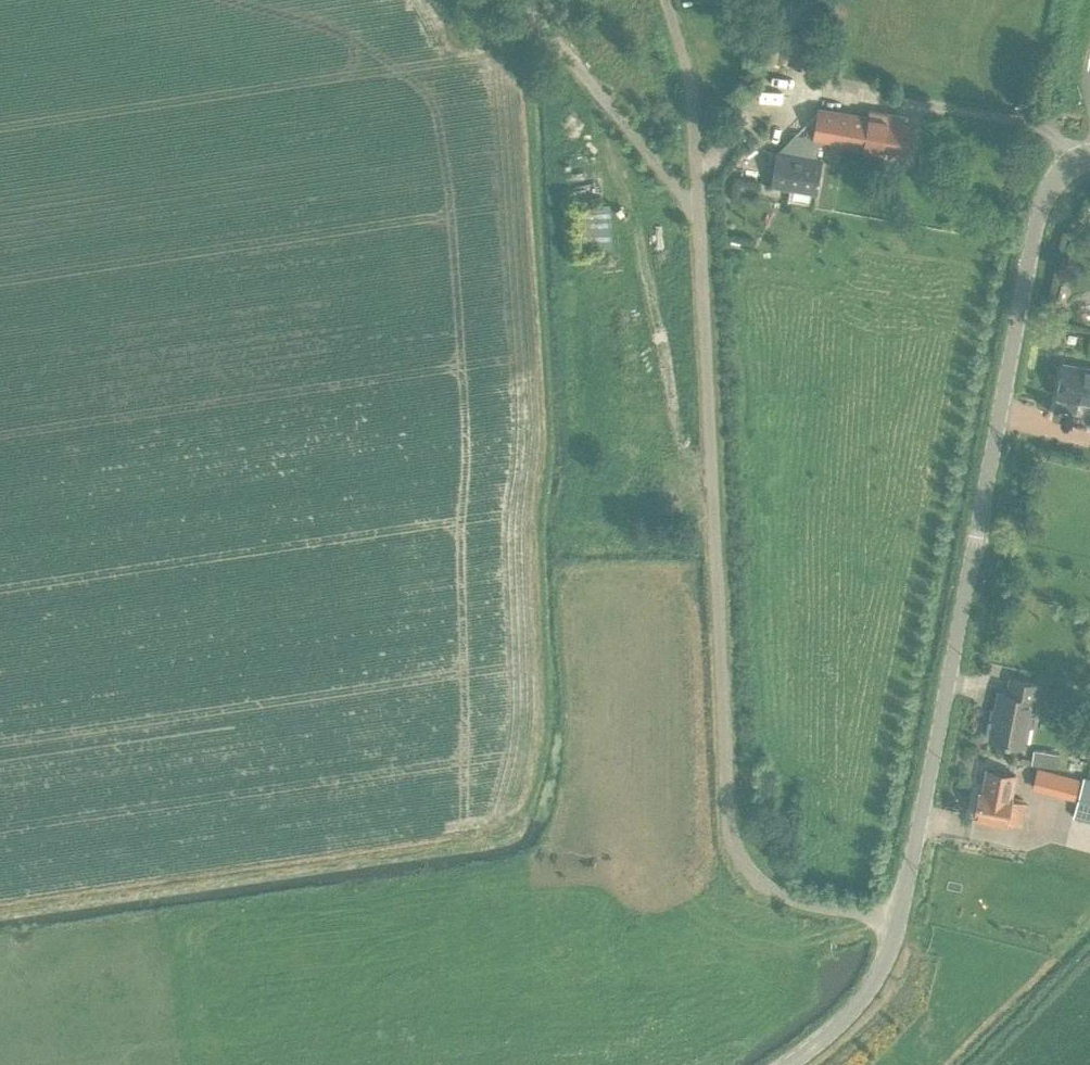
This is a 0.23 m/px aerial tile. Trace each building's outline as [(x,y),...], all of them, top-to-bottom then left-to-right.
[(819,109),(814,135),(821,136),(864,144),(863,148),(886,152),(888,146),(905,149),(909,125),(905,125),(906,116),(893,114),(891,121),(819,109)] [(778,152),(773,183),(816,191),(821,159),(816,158),(821,136),(814,135),(796,132),(778,152)] [(1057,396),(1059,396),(1057,406),(1076,410),(1078,400),(1089,402),(1089,366),(1085,365),(1085,367),(1064,363),(1057,396)] [(998,692),(988,739),(1025,747),(1031,715),(1033,715),(1040,685),(1010,679),(1007,694),(998,692)] [(1030,764),(1056,770),(1059,752),(1033,747),(1030,764)] [(979,790),(974,815),(1008,822),(1008,820),(1021,823),(1025,801),(1013,799),(1013,796),(1011,796),(1015,773),(987,767),(983,791),(979,790)] [(1040,768),(1035,787),(1049,791),(1054,772),(1040,768)] [(1073,815),(1089,820),(1089,778),(1084,776),(1073,815)]
